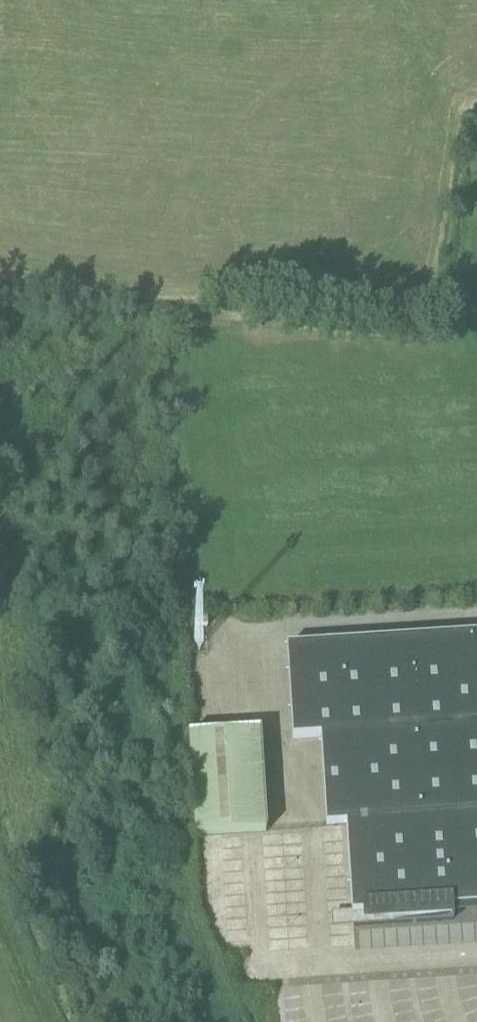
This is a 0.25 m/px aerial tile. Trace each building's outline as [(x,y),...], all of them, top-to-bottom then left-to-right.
[(206,626),(208,626),(208,615),(187,616),(187,627),(189,627),(206,626)] [(326,827),(346,825),(352,915),(476,906),(476,634),(287,646),(293,738),(320,736),(326,827)] [(188,735),(195,834),(266,830),(260,730),(188,735)] [(333,924),(333,937),(351,936),(351,924),(333,924)]
